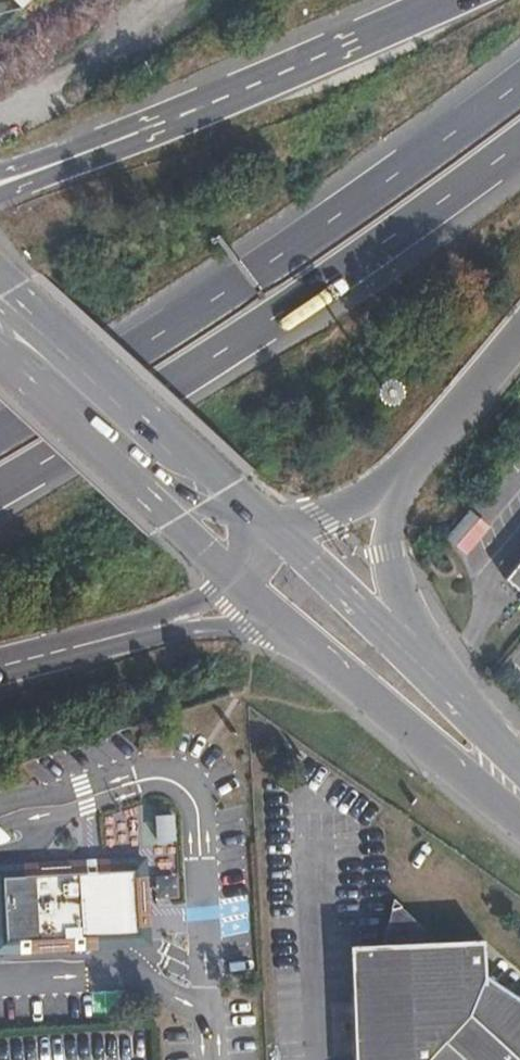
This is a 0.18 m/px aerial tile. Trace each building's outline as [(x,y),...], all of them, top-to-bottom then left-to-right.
[(469,511),(445,539),(465,556),(489,529),(469,511)] [(504,579),(519,592),(519,560),(504,579)] [(148,933),(144,859),(0,867),(0,942),(148,933)] [(382,945),(438,943),(394,900),(382,945)] [(438,943),(382,945),(351,946),(355,1059),(519,1059),(519,1011),(483,977),(481,941),(438,943)]
